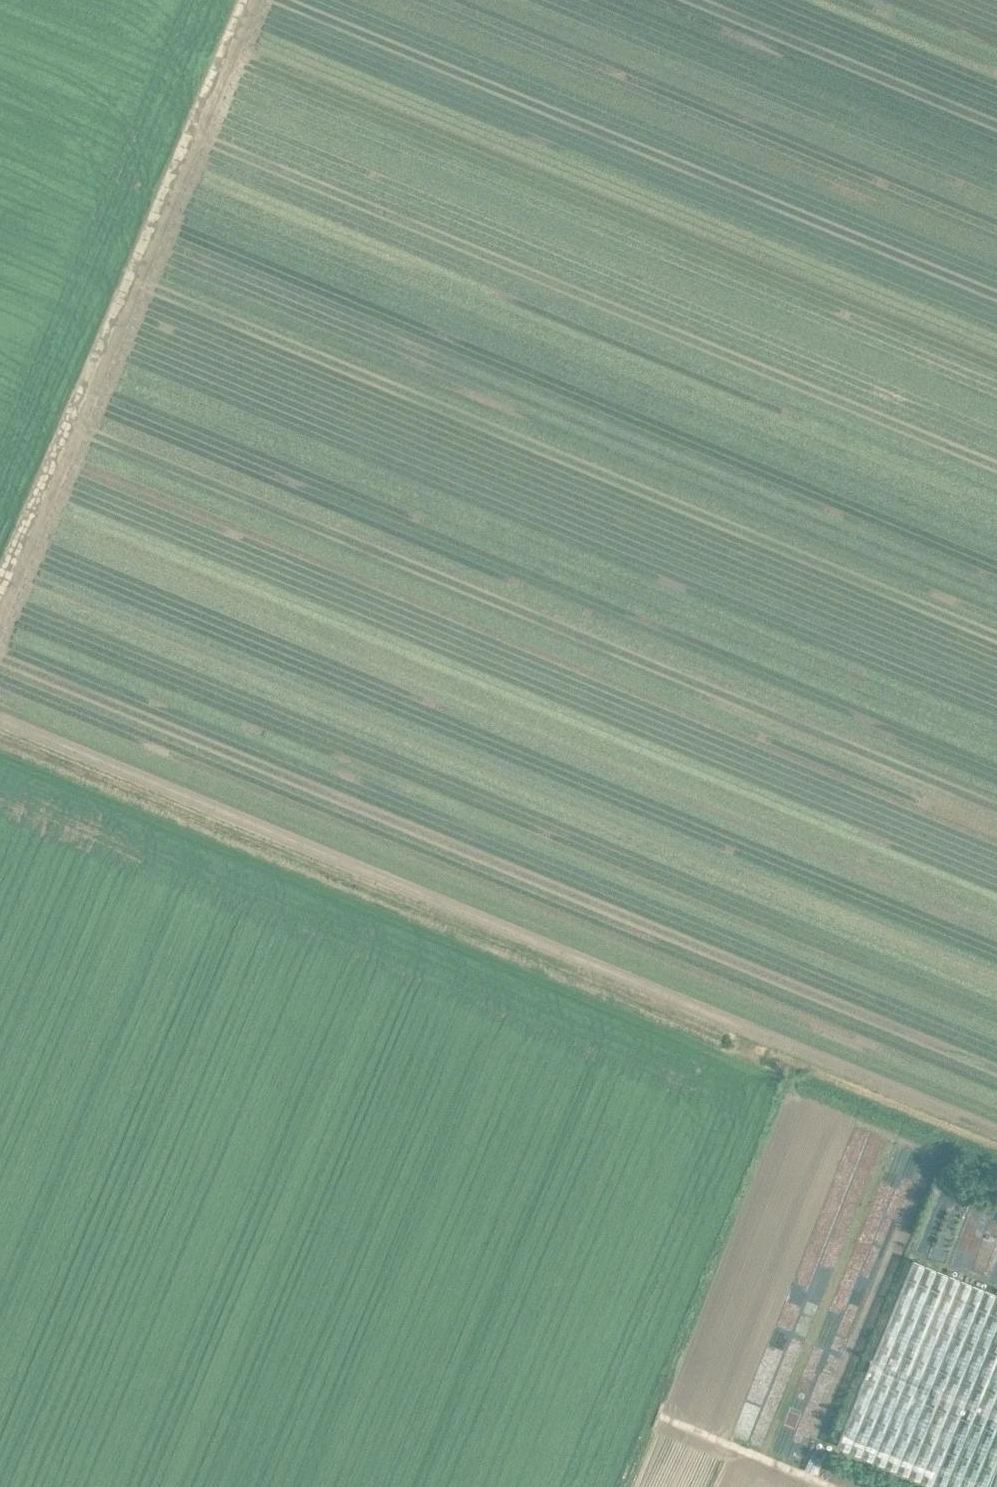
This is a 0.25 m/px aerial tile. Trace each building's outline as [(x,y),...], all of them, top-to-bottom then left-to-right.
[(912,1260),(837,1444),(941,1486),(996,1486),(996,1294),(912,1260)]
